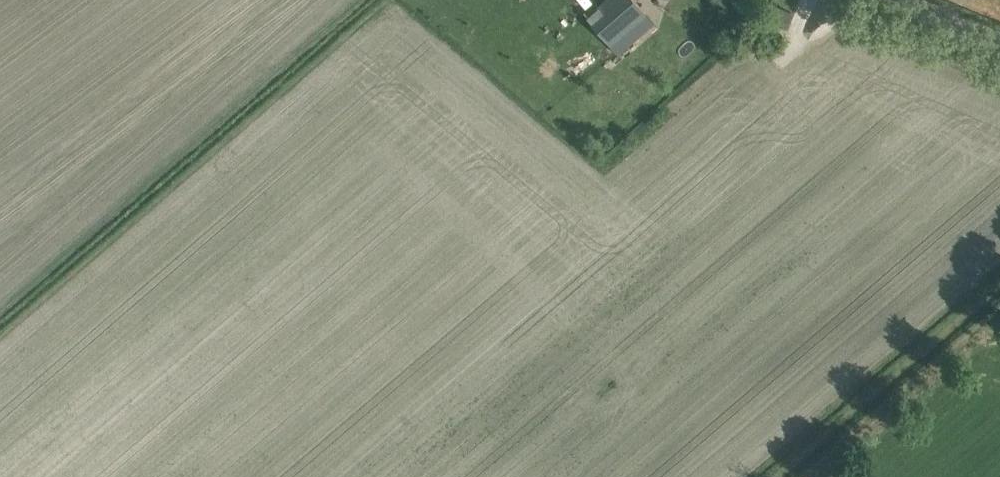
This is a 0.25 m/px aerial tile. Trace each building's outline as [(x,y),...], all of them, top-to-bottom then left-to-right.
[(586,16),(617,53),(654,20),(637,0),(605,0),(586,16)] [(771,3),(766,17),(785,25),(791,11),(771,3)]
